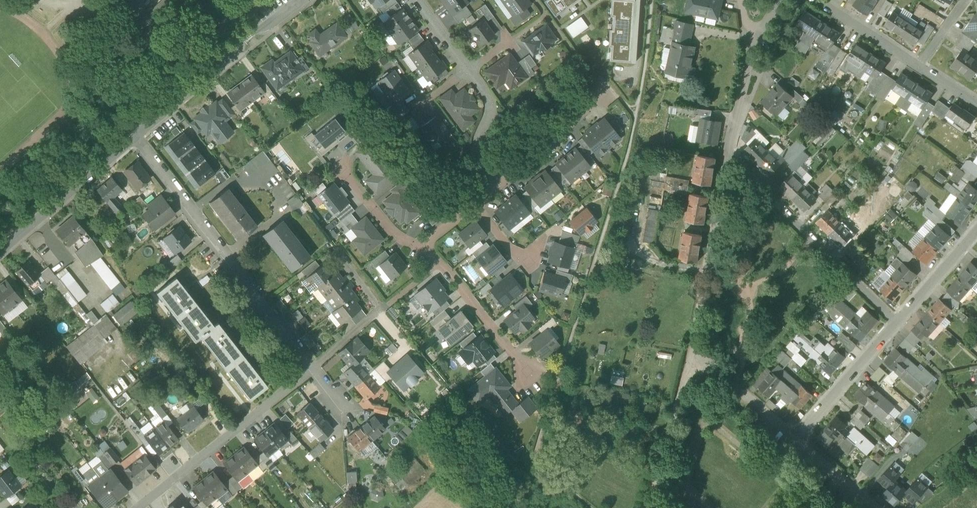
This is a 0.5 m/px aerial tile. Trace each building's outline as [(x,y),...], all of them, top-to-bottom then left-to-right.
[(376,8),(387,0),(367,0),(370,3),(371,3),(375,9),(376,8)] [(397,2),(395,0),(387,0),(376,8),(381,14),(385,11),(397,2)] [(452,15),(461,9),(460,8),(464,4),(467,2),(466,0),(441,0),(452,15)] [(513,16),(525,8),(531,4),(528,0),(501,0),(513,16)] [(543,2),(554,17),(566,9),(559,0),(546,0),(543,2)] [(566,9),(578,0),(559,0),(566,9)] [(613,16),(615,17),(614,29),(612,29),(611,47),(613,47),(612,61),(629,62),(634,63),(634,62),(633,62),(637,1),(638,1),(639,0),(614,0),(613,16)] [(717,19),(721,0),(689,0),(686,13),(696,15),(696,13),(707,15),(707,17),(717,19)] [(867,15),(873,6),(865,0),(857,0),(853,5),(856,7),(855,8),(856,10),(862,15),(864,14),(864,13),(867,15)] [(878,13),(884,17),(892,4),(886,0),(878,13)] [(385,11),(389,16),(399,8),(400,8),(401,7),(397,2),(385,11)] [(452,15),(458,23),(471,14),(464,4),(460,8),(461,9),(452,15)] [(479,8),(488,20),(493,16),(484,4),(479,8)] [(510,18),(515,24),(529,14),(525,8),(513,16),(510,18)] [(382,23),(390,34),(410,19),(407,14),(406,14),(402,9),(382,23)] [(795,26),(805,32),(808,34),(815,39),(825,24),(805,11),(795,26)] [(884,25),(899,35),(908,22),(892,12),(884,25)] [(344,18),(355,32),(360,28),(350,14),(344,18)] [(580,17),(566,27),(573,37),(587,27),(580,17)] [(717,19),(707,17),(706,24),(716,26),(717,19)] [(414,24),(410,19),(390,34),(398,45),(417,30),(413,25),(414,24)] [(469,30),(480,46),(494,35),(482,20),(469,30)] [(675,29),(672,43),(688,46),(692,28),(692,25),(677,22),(675,29)] [(923,32),(908,22),(899,35),(914,45),(917,41),(923,32)] [(312,43),(319,53),(327,48),(329,50),(348,37),(347,35),(338,23),(324,32),(326,34),(320,38),(315,32),(310,36),(314,42),(312,43)] [(917,41),(922,44),(934,27),(928,23),(923,32),(917,41)] [(825,24),(815,39),(829,48),(830,48),(833,44),(840,33),(825,24)] [(523,42),(533,55),(538,51),(540,53),(551,45),(550,43),(555,39),(546,25),(523,42)] [(664,43),(667,27),(662,26),(659,42),(664,43)] [(664,43),(672,45),(672,43),(675,29),(667,27),(664,43)] [(964,34),(975,42),(976,43),(976,36),(967,28),(963,33),(964,34)] [(799,40),(802,42),(808,34),(805,32),(799,40)] [(407,41),(410,46),(422,38),(418,33),(407,41)] [(815,39),(808,34),(802,42),(802,43),(809,47),(812,43),(815,39)] [(967,53),(975,42),(964,34),(955,46),(961,50),(961,49),(967,53)] [(410,46),(414,51),(425,42),(422,38),(410,46)] [(828,51),(829,48),(815,39),(812,43),(823,50),(824,48),(828,51)] [(795,47),(805,54),(809,47),(802,43),(802,42),(799,40),(795,47)] [(409,54),(418,67),(434,55),(429,49),(431,48),(427,41),(425,42),(414,51),(409,54)] [(694,48),(688,46),(672,43),(672,45),(671,49),(667,65),(666,72),(690,78),(693,68),(690,67),(694,48)] [(823,50),(825,51),(829,54),(835,45),(833,44),(830,48),(829,48),(828,51),(824,48),(823,50)] [(846,59),(861,68),(870,54),(855,44),(846,59)] [(841,49),(835,45),(829,54),(825,51),(815,67),(825,73),(827,70),(841,49)] [(667,65),(671,49),(663,47),(659,64),(667,65)] [(321,56),(329,50),(327,48),(319,53),(321,56)] [(847,53),(841,49),(827,70),(833,74),(847,53)] [(970,80),(976,71),(976,61),(967,53),(961,49),(961,50),(950,65),(970,80)] [(263,68),(278,88),(277,86),(282,82),(284,84),(285,85),(302,72),(304,71),(298,62),(291,53),(279,62),(280,62),(275,66),(272,62),(263,68)] [(485,72),(496,87),(505,81),(506,80),(510,81),(514,86),(525,77),(526,77),(516,63),(510,54),(485,72)] [(529,54),(523,58),(530,68),(536,64),(529,54)] [(885,63),(870,54),(861,68),(856,75),(866,82),(865,82),(867,84),(868,83),(870,84),(874,77),(876,78),(880,71),(885,63)] [(439,63),(434,55),(418,67),(415,69),(421,76),(423,74),(428,80),(429,79),(444,68),(445,67),(441,61),(439,63)] [(534,73),(530,68),(523,58),(516,63),(526,77),(525,77),(526,78),(534,73)] [(302,72),(304,74),(310,70),(301,59),(298,62),(304,71),(302,72)] [(856,75),(861,68),(846,59),(839,69),(847,74),(849,71),(856,76),(856,75)] [(429,79),(432,84),(448,72),(444,68),(429,79)] [(393,71),(388,74),(387,72),(381,76),(382,78),(377,82),(393,104),(409,92),(393,71)] [(866,90),(875,96),(888,77),(880,71),(876,78),(874,77),(870,84),(866,90)] [(690,78),(666,72),(664,78),(689,84),(690,78)] [(251,75),(239,84),(250,98),(256,94),(258,96),(263,92),(264,92),(260,86),(251,75)] [(892,89),(901,95),(907,99),(916,84),(902,75),(897,82),(892,89)] [(897,82),(888,77),(875,96),(884,101),(892,89),(897,82)] [(263,92),(267,97),(273,93),(264,82),(260,86),(264,92),(263,92)] [(243,103),(250,98),(239,84),(226,93),(235,104),(239,110),(240,110),(245,106),(243,103)] [(762,102),(776,115),(792,97),(793,97),(790,94),(778,84),(762,102)] [(916,84),(907,99),(913,103),(922,109),(926,102),(931,94),(916,84)] [(444,103),(458,123),(459,123),(468,116),(478,109),(473,102),(471,102),(468,98),(468,96),(463,89),(454,96),(444,103)] [(792,97),(799,103),(804,98),(794,89),(790,94),(793,97),(792,97)] [(441,98),(444,103),(454,96),(451,91),(441,98)] [(243,103),(245,106),(258,96),(256,94),(250,98),(243,103)] [(901,108),(907,99),(901,95),(895,104),(901,108)] [(228,118),(234,113),(230,108),(222,98),(217,103),(228,118)] [(386,109),(397,120),(408,110),(400,99),(386,109)] [(907,112),(913,103),(907,99),(901,108),(907,112)] [(218,140),(221,141),(230,133),(231,130),(224,121),(228,118),(217,103),(216,101),(208,107),(208,108),(209,109),(203,113),(201,112),(194,118),(195,119),(202,129),(206,134),(211,131),(218,140)] [(938,101),(934,107),(931,111),(943,119),(947,115),(946,114),(950,109),(938,101)] [(925,120),(931,111),(934,107),(929,103),(924,110),(920,117),(925,120)] [(235,104),(230,108),(234,113),(238,119),(244,115),(240,110),(239,110),(235,104)] [(947,115),(966,128),(974,117),(964,110),(963,111),(954,104),(950,109),(946,114),(947,115)] [(432,144),(437,140),(442,136),(448,132),(436,116),(420,128),(432,144)] [(459,123),(462,128),(472,121),(468,116),(459,123)] [(402,125),(410,134),(419,126),(412,117),(402,125)] [(333,141),(345,132),(343,129),(335,118),(313,135),(315,138),(310,142),(321,156),(336,144),(333,141)] [(698,141),(717,144),(721,122),(701,118),(699,126),(701,127),(698,141)] [(189,124),(197,133),(202,129),(195,119),(189,124)] [(597,123),(591,127),(608,148),(619,138),(617,135),(607,123),(604,119),(598,124),(597,123)] [(607,123),(617,135),(623,130),(613,119),(607,123)] [(351,123),(343,129),(345,132),(347,131),(349,134),(356,128),(355,128),(351,123)] [(349,134),(357,144),(370,134),(360,124),(355,128),(356,128),(349,134)] [(741,138),(747,144),(758,133),(748,124),(741,138)] [(597,156),(608,148),(591,127),(586,132),(587,132),(582,136),(582,137),(593,151),(597,156)] [(336,144),(349,134),(347,131),(345,132),(333,141),(336,144)] [(168,144),(179,158),(194,146),(183,132),(168,144)] [(577,141),(581,145),(589,155),(593,151),(582,137),(577,141)] [(743,151),(756,163),(768,151),(755,138),(743,151)] [(784,159),(790,164),(803,151),(806,148),(798,140),(791,147),(789,146),(784,151),(780,155),(784,159)] [(366,181),(376,193),(396,177),(369,142),(356,152),(373,174),(375,177),(368,182),(367,180),(366,181)] [(776,143),(768,151),(756,163),(768,175),(784,159),(780,155),(784,151),(776,143)] [(591,157),(589,155),(581,145),(576,148),(586,161),(591,157)] [(179,158),(189,171),(204,160),(194,146),(179,158)] [(570,151),(565,155),(580,175),(591,167),(586,161),(576,148),(575,148),(570,152),(570,151)] [(242,166),(249,175),(269,159),(262,150),(242,166)] [(809,157),(803,151),(790,164),(788,166),(794,171),(794,172),(800,166),(809,157)] [(570,183),(580,175),(565,155),(560,159),(560,160),(555,164),(555,165),(565,178),(570,183)] [(694,180),(711,184),(716,158),(699,155),(699,156),(694,180)] [(962,167),(976,177),(976,176),(976,165),(968,159),(962,167)] [(204,160),(189,171),(200,185),(215,173),(204,160)] [(124,171),(137,188),(149,179),(136,162),(124,171)] [(971,185),(976,177),(962,167),(957,164),(949,175),(958,182),(961,178),(971,185)] [(551,169),(552,170),(561,181),(565,178),(555,165),(551,169)] [(779,187),(792,199),(808,183),(812,178),(800,166),(794,172),(794,171),(792,174),(779,187)] [(223,168),(218,171),(225,180),(230,176),(223,168)] [(563,184),(561,181),(552,170),(547,174),(558,188),(563,184)] [(545,171),(535,179),(550,198),(560,190),(558,188),(547,174),(545,171)] [(650,185),(663,188),(666,175),(666,173),(652,171),(650,185)] [(365,180),(366,181),(367,180),(368,182),(375,177),(373,174),(365,180)] [(663,188),(672,189),(674,177),(666,175),(663,188)] [(690,180),(674,177),(672,189),(688,192),(690,180)] [(97,191),(108,203),(114,198),(123,190),(113,178),(97,191)] [(540,206),(550,198),(535,179),(525,187),(527,190),(538,204),(540,206)] [(391,189),(394,193),(400,189),(406,185),(402,180),(391,189)] [(313,190),(317,195),(324,189),(325,190),(327,189),(322,182),(313,190)] [(817,191),(808,183),(792,199),(805,211),(817,199),(813,195),(817,191)] [(324,189),(317,195),(322,202),(323,201),(334,214),(348,203),(348,202),(343,197),(346,194),(341,187),(338,189),(333,184),(327,189),(325,190),(324,189)] [(819,195),(825,201),(834,192),(826,184),(820,191),(821,193),(819,195)] [(958,198),(971,208),(976,200),(976,190),(968,184),(958,198)] [(209,202),(239,240),(257,226),(227,188),(209,202)] [(392,213),(399,222),(404,218),(408,220),(411,217),(411,215),(417,210),(400,189),(394,193),(384,202),(389,207),(390,207),(394,212),(392,213)] [(529,203),(533,208),(538,204),(527,190),(522,194),(529,203)] [(839,196),(834,192),(825,201),(830,206),(839,196)] [(146,206),(149,210),(163,200),(164,199),(161,194),(146,206)] [(287,201),(294,211),(303,204),(296,194),(287,201)] [(688,220),(705,223),(709,196),(692,194),(688,220)] [(323,202),(322,202),(317,195),(312,200),(317,207),(323,202)] [(515,195),(505,203),(519,221),(529,213),(524,207),(515,195)] [(128,206),(135,214),(146,204),(139,196),(128,206)] [(942,220),(946,214),(935,204),(936,203),(930,197),(924,204),(940,218),(942,220)] [(108,203),(119,217),(126,212),(114,198),(108,203)] [(961,222),(971,208),(958,198),(947,212),(961,222)] [(147,212),(157,226),(174,213),(173,212),(168,206),(163,200),(149,210),(147,212)] [(334,214),(340,222),(351,213),(354,211),(348,203),(334,214)] [(509,228),(519,221),(505,203),(494,212),(503,222),(509,229),(509,228)] [(529,213),(532,216),(536,212),(533,208),(529,203),(524,207),(529,213)] [(424,213),(432,223),(441,215),(434,206),(424,213)] [(849,213),(857,221),(864,215),(855,207),(849,213)] [(570,222),(579,234),(585,229),(587,231),(591,228),(589,226),(595,221),(586,209),(570,222)] [(871,216),(877,222),(884,214),(878,209),(871,216)] [(892,221),(897,215),(891,209),(885,215),(892,221)] [(816,222),(829,234),(841,222),(828,210),(816,222)] [(157,226),(147,212),(143,215),(154,228),(157,226)] [(337,224),(344,234),(351,228),(358,222),(351,213),(340,222),(337,224)] [(56,231),(68,246),(79,237),(84,244),(91,239),(85,231),(73,216),(56,231)] [(356,245),(364,254),(383,239),(365,217),(358,222),(351,228),(358,237),(362,241),(356,245)] [(937,224),(948,235),(953,229),(942,220),(940,218),(934,224),(936,225),(937,224)] [(929,219),(918,232),(925,238),(936,225),(934,224),(929,219)] [(263,234),(291,271),(310,257),(282,220),(263,234)] [(459,235),(469,246),(478,239),(484,234),(475,222),(459,235)] [(498,225),(508,237),(513,233),(509,228),(509,229),(503,222),(498,225)] [(853,234),(841,222),(829,234),(841,247),(853,234)] [(936,225),(925,238),(939,250),(950,236),(948,235),(937,224),(936,225)] [(179,227),(164,238),(169,244),(176,253),(191,242),(179,227)] [(562,231),(560,238),(577,243),(579,236),(562,231)] [(680,258),(697,261),(702,235),(684,232),(680,257),(680,258)] [(909,241),(913,251),(925,238),(918,232),(909,241)] [(353,241),(356,245),(362,241),(358,237),(353,241)] [(164,248),(169,244),(164,238),(162,240),(162,239),(160,240),(161,241),(159,242),(164,248)] [(575,249),(577,243),(560,238),(558,243),(573,248),(573,249),(575,249)] [(938,250),(939,250),(925,238),(913,251),(926,263),(938,250)] [(85,266),(90,263),(100,257),(103,255),(91,239),(84,244),(75,253),(85,266)] [(468,256),(472,253),(482,244),(478,239),(469,246),(469,247),(464,250),(468,256)] [(486,242),(482,244),(472,253),(477,259),(479,258),(478,258),(491,248),(486,242)] [(548,261),(568,267),(573,249),(573,248),(558,243),(554,242),(552,247),(549,254),(550,254),(548,261)] [(847,253),(853,258),(861,249),(855,244),(847,253)] [(903,245),(899,249),(909,258),(913,253),(903,245)] [(488,267),(492,271),(505,261),(493,246),(491,248),(478,258),(479,258),(482,263),(482,265),(484,268),(486,268),(487,268),(488,267)] [(905,262),(909,258),(899,249),(895,254),(905,262)] [(370,262),(375,268),(380,264),(389,257),(385,250),(370,262)] [(380,264),(391,278),(405,267),(394,253),(389,257),(380,264)] [(167,263),(172,269),(182,261),(177,255),(167,263)] [(125,289),(100,257),(90,263),(116,295),(125,289)] [(897,270),(903,263),(897,257),(891,264),(897,270)] [(301,271),(306,278),(320,267),(315,260),(301,271)] [(16,271),(28,286),(40,276),(39,274),(28,261),(16,271)] [(897,270),(891,276),(904,288),(916,274),(903,263),(897,270)] [(959,277),(971,287),(976,280),(976,268),(971,263),(959,277)] [(305,278),(309,282),(309,283),(311,282),(316,289),(318,287),(335,273),(337,272),(333,266),(328,270),(323,264),(320,267),(306,278),(305,278)] [(48,267),(39,274),(40,276),(47,284),(56,277),(48,267)] [(564,282),(570,284),(572,275),(556,270),(554,276),(565,279),(564,282)] [(86,295),(68,272),(58,280),(77,303),(86,295)] [(539,289),(560,296),(561,291),(564,282),(565,279),(554,276),(544,272),(539,289)] [(335,273),(318,287),(321,292),(323,291),(328,297),(349,280),(344,274),(340,279),(335,273)] [(490,290),(503,305),(522,290),(510,274),(500,282),(490,290)] [(490,290),(500,282),(496,276),(486,284),(490,290)] [(893,301),(904,288),(891,276),(880,289),(893,301)] [(195,341),(200,337),(213,326),(175,277),(156,291),(195,341)] [(959,300),(971,287),(959,277),(947,290),(959,300)] [(423,304),(429,311),(431,310),(445,299),(446,298),(442,292),(443,290),(434,279),(409,300),(417,309),(423,304)] [(0,284),(0,291),(12,306),(21,299),(6,280),(0,284)] [(349,280),(328,297),(333,304),(332,305),(335,309),(353,296),(348,290),(354,286),(349,280)] [(845,280),(836,289),(827,299),(828,300),(831,303),(841,293),(845,297),(852,289),(853,288),(845,280)] [(313,291),(316,289),(311,282),(309,283),(309,282),(308,283),(308,284),(305,286),(310,293),(313,291)] [(570,284),(564,282),(561,291),(568,293),(570,284)] [(322,302),(328,297),(323,291),(321,292),(318,287),(316,289),(313,291),(322,302)] [(843,299),(848,304),(857,294),(852,289),(845,297),(843,299)] [(947,290),(943,295),(955,305),(959,300),(947,290)] [(12,306),(0,291),(0,310),(2,313),(12,306)] [(100,304),(107,313),(119,303),(112,294),(100,304)] [(355,294),(353,296),(335,309),(333,311),(339,318),(337,319),(341,323),(350,317),(359,310),(358,309),(354,304),(359,300),(355,294)] [(951,309),(955,305),(943,295),(939,299),(951,309)] [(512,306),(516,311),(523,305),(525,309),(532,304),(525,296),(512,306)] [(333,311),(335,309),(332,305),(333,304),(328,297),(322,302),(331,313),(332,312),(333,311)] [(274,304),(283,315),(289,310),(280,299),(274,304)] [(431,310),(436,316),(443,310),(449,305),(445,299),(431,310)] [(834,306),(838,310),(844,303),(840,299),(834,306)] [(939,299),(928,313),(939,323),(951,309),(939,299)] [(825,308),(828,311),(833,305),(831,304),(831,303),(828,300),(814,316),(816,319),(825,308)] [(113,316),(120,324),(138,310),(131,301),(113,316)] [(838,310),(850,321),(866,334),(878,320),(867,311),(861,318),(844,303),(838,310)] [(82,310),(77,304),(72,307),(77,314),(82,310)] [(504,320),(514,332),(519,328),(522,331),(530,325),(527,322),(533,317),(525,309),(523,305),(516,311),(504,320)] [(850,321),(838,310),(834,306),(833,305),(828,311),(827,312),(832,316),(849,331),(851,329),(847,325),(850,321)] [(350,317),(355,324),(366,315),(360,308),(358,309),(359,310),(350,317)] [(98,319),(91,310),(86,314),(93,323),(98,319)] [(429,321),(437,330),(438,329),(451,319),(443,310),(436,316),(429,321)] [(438,329),(449,343),(471,325),(460,312),(451,319),(438,329)] [(929,335),(939,323),(928,313),(927,313),(912,330),(920,338),(920,337),(924,334),(927,337),(929,335)] [(105,314),(99,319),(110,333),(116,328),(105,314)] [(538,329),(542,333),(546,330),(556,322),(552,317),(538,329)] [(103,337),(110,333),(99,319),(93,324),(94,325),(103,337)] [(860,341),(866,334),(850,321),(847,325),(851,329),(849,331),(860,341)] [(219,322),(213,326),(200,337),(224,367),(243,352),(219,322)] [(944,327),(939,323),(929,335),(934,340),(944,327)] [(94,325),(74,340),(88,357),(107,342),(103,337),(94,325)] [(530,343),(541,357),(557,344),(546,330),(542,333),(530,343)] [(912,330),(905,338),(914,347),(921,338),(920,337),(920,338),(912,330)] [(300,337),(309,348),(315,343),(307,332),(300,337)] [(459,343),(464,349),(478,338),(473,332),(459,343)] [(842,333),(837,338),(843,344),(851,351),(856,345),(842,333)] [(810,345),(802,338),(797,334),(794,338),(811,353),(815,349),(814,349),(810,345)] [(472,358),(477,364),(482,360),(492,352),(480,336),(478,338),(464,349),(459,353),(467,362),(472,358)] [(368,374),(357,362),(362,357),(365,355),(364,354),(369,350),(357,337),(352,341),(352,340),(347,344),(354,352),(345,360),(350,366),(343,372),(355,386),(355,385),(368,374)] [(816,338),(810,345),(814,349),(820,342),(816,338)] [(908,353),(914,347),(905,338),(899,345),(908,353)] [(80,363),(88,357),(74,340),(66,346),(80,363)] [(800,349),(792,342),(787,347),(789,349),(795,354),(796,355),(798,352),(800,349)] [(826,348),(820,342),(814,349),(821,354),(825,358),(834,349),(829,344),(826,348)] [(338,353),(345,360),(354,352),(347,344),(338,353)] [(851,351),(843,344),(838,349),(847,356),(851,351)] [(789,349),(786,353),(791,358),(795,354),(789,349)] [(821,354),(814,349),(815,349),(811,353),(809,356),(820,365),(822,363),(817,358),(821,354)] [(834,349),(825,358),(836,368),(845,358),(837,351),(834,349)] [(845,358),(847,356),(838,349),(837,351),(845,358)] [(890,355),(925,387),(931,380),(934,377),(924,369),(922,372),(911,362),(895,349),(890,355)] [(140,359),(133,350),(128,354),(135,362),(140,359)] [(775,358),(785,367),(792,359),(791,358),(786,353),(782,350),(775,358)] [(268,385),(243,352),(224,367),(249,399),(268,385)] [(482,360),(487,365),(490,363),(496,358),(492,352),(482,360)] [(792,359),(801,367),(807,360),(798,352),(796,355),(795,354),(791,358),(792,359)] [(825,358),(821,354),(817,358),(822,363),(825,358)] [(922,391),(925,387),(890,355),(884,362),(893,370),(899,375),(920,393),(922,391)] [(373,370),(362,357),(357,362),(368,374),(373,370)] [(392,376),(402,387),(407,382),(409,383),(415,378),(414,376),(420,371),(408,358),(402,364),(400,362),(396,365),(397,367),(392,372),(390,374),(392,376)] [(831,375),(836,368),(825,358),(822,363),(820,365),(831,375)] [(385,380),(386,381),(392,376),(390,374),(392,372),(383,361),(374,369),(384,381),(385,380)] [(602,371),(612,372),(613,363),(603,362),(602,371)] [(495,368),(490,363),(487,365),(480,371),(484,377),(495,368)] [(778,365),(772,371),(782,380),(807,402),(812,395),(778,365)] [(752,384),(757,389),(759,387),(758,387),(772,371),(767,367),(760,376),(752,384)] [(879,367),(875,372),(883,379),(887,374),(879,367)] [(509,407),(520,421),(526,416),(526,415),(518,404),(505,389),(507,387),(507,382),(495,368),(484,377),(471,387),(468,390),(476,400),(486,392),(494,403),(493,403),(495,406),(497,405),(503,412),(509,407)] [(883,379),(890,386),(895,381),(895,380),(899,375),(893,370),(889,375),(887,374),(883,379)] [(769,397),(777,388),(776,387),(782,380),(772,371),(758,387),(759,387),(769,397)] [(883,379),(875,372),(870,377),(878,384),(883,379)] [(86,373),(75,381),(79,386),(90,377),(86,373)] [(380,387),(368,374),(355,385),(367,399),(380,387)] [(807,402),(782,380),(776,387),(777,388),(784,394),(790,399),(801,409),(807,402)] [(938,385),(931,380),(925,387),(931,392),(932,393),(938,385)] [(866,382),(860,389),(854,395),(882,421),(884,419),(889,414),(889,413),(895,407),(866,382)] [(922,391),(928,396),(931,392),(925,387),(922,391)] [(87,392),(92,402),(99,398),(94,389),(87,392)] [(397,409),(401,413),(406,409),(392,394),(386,399),(395,410),(397,409)] [(784,406),(790,399),(784,394),(778,401),(784,406)] [(518,404),(526,415),(536,408),(527,397),(518,404)] [(296,414),(308,427),(321,416),(309,402),(296,414)] [(153,407),(164,421),(169,418),(158,403),(153,407)] [(387,415),(389,409),(375,405),(374,412),(387,415)] [(177,419),(187,431),(192,427),(195,430),(201,425),(199,422),(203,419),(194,406),(190,409),(188,407),(178,415),(180,417),(177,419)] [(899,411),(895,407),(889,413),(893,417),(899,411)] [(29,417),(34,422),(44,414),(39,409),(29,417)] [(850,421),(861,430),(865,424),(870,418),(860,410),(856,415),(850,421)] [(884,419),(890,425),(895,418),(893,417),(889,413),(889,414),(884,419)] [(282,418),(287,424),(292,420),(287,414),(282,418)] [(332,428),(321,416),(308,427),(319,439),(332,428)] [(374,416),(361,427),(372,440),(385,429),(374,416)] [(836,416),(830,423),(856,445),(856,446),(867,455),(873,448),(852,429),(851,430),(847,425),(836,416)] [(164,421),(155,429),(168,447),(178,439),(164,421)] [(393,432),(402,441),(412,430),(404,421),(393,432)] [(850,421),(847,425),(851,430),(852,429),(873,448),(867,455),(870,457),(878,448),(859,431),(861,430),(850,421)] [(129,426),(140,440),(144,437),(133,423),(129,426)] [(275,423),(264,431),(277,448),(287,440),(288,439),(285,435),(275,423)] [(848,454),(856,445),(830,423),(816,438),(828,448),(832,443),(836,446),(838,446),(839,445),(848,454)] [(358,451),(372,440),(361,427),(347,438),(358,451)] [(158,455),(168,447),(155,429),(144,437),(158,455)] [(267,456),(277,448),(264,431),(254,439),(264,452),(267,456)] [(287,440),(292,446),(299,441),(296,438),(290,431),(285,435),(288,439),(287,440)] [(903,439),(907,446),(918,439),(913,432),(903,439)] [(378,447),(372,440),(358,451),(364,459),(378,447)] [(98,446),(104,453),(109,448),(104,441),(101,443),(98,446)] [(312,449),(318,456),(326,448),(321,441),(312,449)] [(141,447),(139,449),(144,454),(145,457),(147,455),(141,447)] [(244,447),(234,455),(247,472),(257,464),(258,464),(254,459),(244,447)] [(104,453),(112,464),(119,459),(110,448),(109,448),(104,453)] [(267,456),(272,461),(282,453),(277,448),(267,456)] [(125,469),(144,454),(139,449),(120,463),(125,469)] [(264,452),(259,456),(267,466),(272,462),(272,461),(267,456),(264,452)] [(873,457),(880,462),(884,456),(877,452),(873,457)] [(98,457),(107,468),(112,464),(104,453),(98,457)] [(145,457),(155,468),(159,465),(150,453),(147,455),(145,457)] [(124,469),(136,484),(145,477),(145,476),(155,468),(145,457),(144,454),(125,469),(124,469)] [(237,480),(247,472),(234,455),(223,463),(233,476),(237,480)] [(262,470),(267,466),(259,456),(254,459),(258,464),(257,464),(262,470)] [(414,458),(398,473),(399,474),(407,484),(409,485),(425,470),(414,458)] [(862,466),(867,471),(871,465),(866,461),(862,466)] [(272,462),(267,466),(271,471),(276,467),(272,462)] [(866,471),(872,475),(879,466),(874,462),(871,465),(867,471),(866,471)] [(247,472),(253,480),(263,472),(262,470),(257,464),(247,472)] [(398,473),(392,466),(385,472),(392,480),(399,474),(398,473)] [(879,480),(886,486),(888,484),(890,485),(894,481),(900,474),(892,467),(893,467),(892,466),(891,467),(891,466),(879,480)] [(74,474),(84,487),(90,482),(80,469),(74,474)] [(109,470),(100,477),(117,500),(127,492),(109,470)] [(5,497),(6,497),(13,491),(20,486),(8,471),(0,477),(0,489),(5,496),(5,497)] [(214,471),(203,480),(216,496),(226,488),(227,488),(224,484),(214,471)] [(253,480),(247,472),(237,480),(242,486),(243,488),(253,480)] [(347,483),(356,483),(356,472),(346,472),(347,483)] [(387,485),(392,480),(385,472),(380,477),(387,485)] [(399,474),(392,480),(401,490),(407,484),(399,474)] [(233,476),(229,480),(237,490),(242,486),(237,480),(233,476)] [(107,507),(117,500),(100,477),(90,485),(107,507)] [(918,478),(906,491),(904,494),(914,503),(916,500),(928,487),(919,479),(919,478),(918,479),(918,478)] [(206,504),(216,496),(203,480),(193,488),(203,501),(206,505),(206,504)] [(231,495),(237,490),(229,480),(224,484),(227,488),(226,488),(231,495)] [(894,505),(904,494),(906,491),(894,481),(890,485),(888,488),(883,494),(888,498),(887,499),(894,505)] [(382,490),(375,487),(369,492),(370,500),(377,502),(383,498),(382,490)] [(916,500),(922,504),(935,494),(928,487),(916,500)] [(226,488),(216,496),(222,504),(232,496),(231,495),(226,488)] [(13,491),(6,497),(12,505),(19,499),(13,491)] [(206,504),(209,507),(217,507),(222,504),(216,496),(206,504)] [(178,499),(167,507),(185,507),(178,499)]
